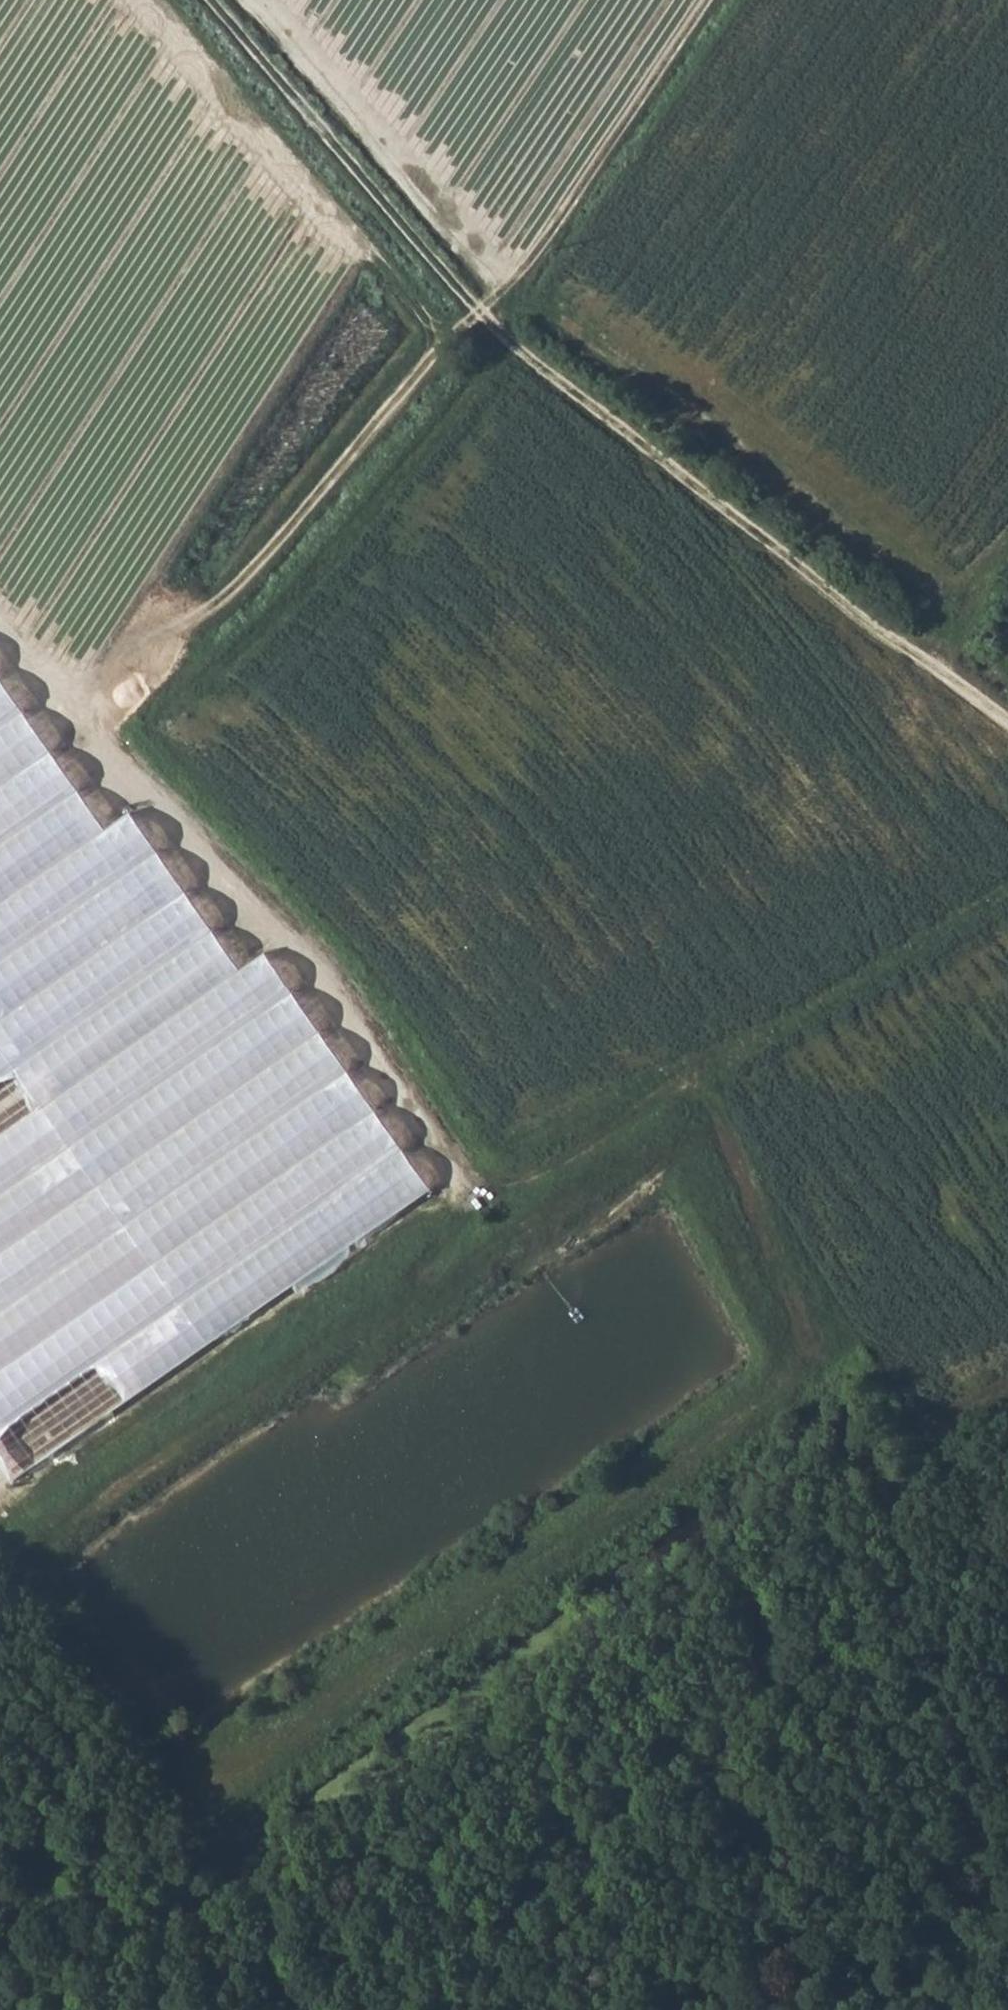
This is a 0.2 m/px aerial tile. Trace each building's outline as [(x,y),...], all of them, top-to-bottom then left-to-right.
[(434,1196),(272,944),(239,966),(135,804),(101,826),(0,668),(0,1474),(434,1196)]
